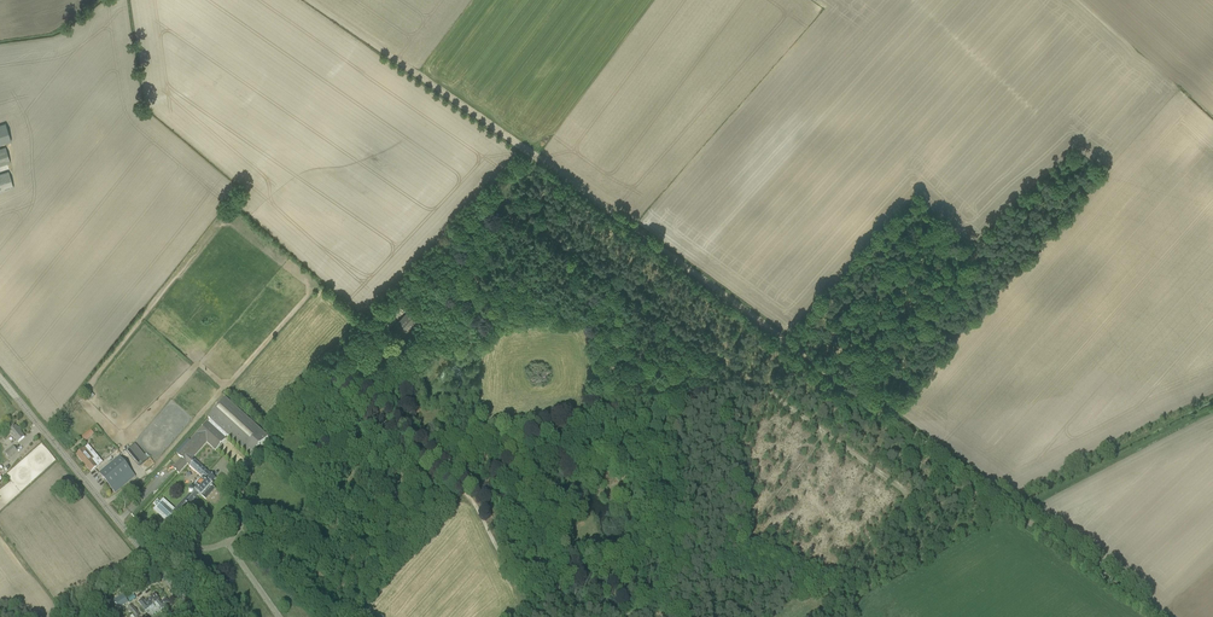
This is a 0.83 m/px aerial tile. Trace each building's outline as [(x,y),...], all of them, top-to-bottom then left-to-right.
[(5,124),(0,125),(0,145),(11,141),(5,124)] [(0,149),(0,166),(10,163),(5,148),(0,149)] [(13,188),(8,171),(0,174),(0,192),(13,188)] [(402,346),(426,319),(412,306),(387,333),(402,346)] [(207,418),(210,420),(228,436),(250,456),(268,437),(225,398),(207,418)] [(181,458),(173,468),(178,473),(187,464),(203,478),(194,489),(193,490),(192,490),(190,490),(189,491),(189,493),(190,494),(174,510),(164,501),(162,502),(161,503),(157,500),(153,504),(157,507),(156,508),(157,509),(155,510),(166,520),(160,525),(168,532),(192,506),(190,504),(192,501),(196,496),(197,496),(199,494),(201,495),(205,499),(215,489),(211,485),(210,484),(215,478),(209,473),(192,458),(207,442),(215,450),(228,436),(210,420),(197,434),(190,441),(188,439),(176,452),(178,455),(181,458)] [(13,428),(12,429),(9,432),(17,443),(20,441),(24,437),(19,431),(19,430),(16,426),(13,428)] [(90,430),(82,437),(85,441),(93,434),(90,430)] [(236,464),(244,454),(239,450),(237,452),(224,442),(219,449),(230,457),(229,458),(236,464)] [(126,452),(138,468),(148,460),(135,444),(126,452)] [(12,446),(4,453),(8,458),(16,451),(12,446)] [(78,453),(78,454),(76,455),(90,471),(96,466),(99,464),(95,458),(85,447),(81,451),(80,451),(79,451),(78,451),(78,452),(77,453),(78,453)] [(119,457),(99,474),(115,493),(135,477),(119,457)] [(151,534),(151,535),(149,536),(156,544),(158,543),(151,534)] [(123,594),(114,600),(119,607),(128,602),(123,594)] [(142,599),(138,602),(145,611),(149,608),(156,602),(161,609),(164,606),(169,603),(166,599),(161,603),(159,600),(159,599),(154,594),(145,602),(142,599)] [(130,611),(135,616),(138,616),(140,615),(134,607),(130,611)]
